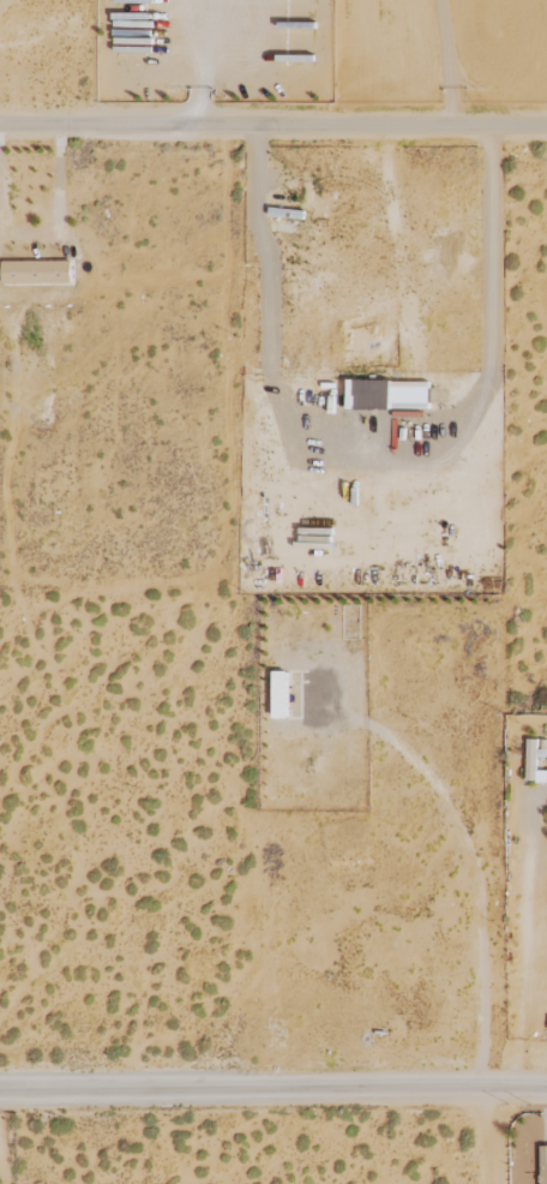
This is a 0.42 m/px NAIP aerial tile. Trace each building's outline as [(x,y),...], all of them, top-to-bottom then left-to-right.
[(2,285),(72,284),(71,260),(2,261),(2,285)] [(272,718),(287,718),(288,672),(273,671),(272,718)] [(526,782),(546,782),(546,771),(537,771),(537,757),(546,757),(546,740),(526,740),(526,782)]
